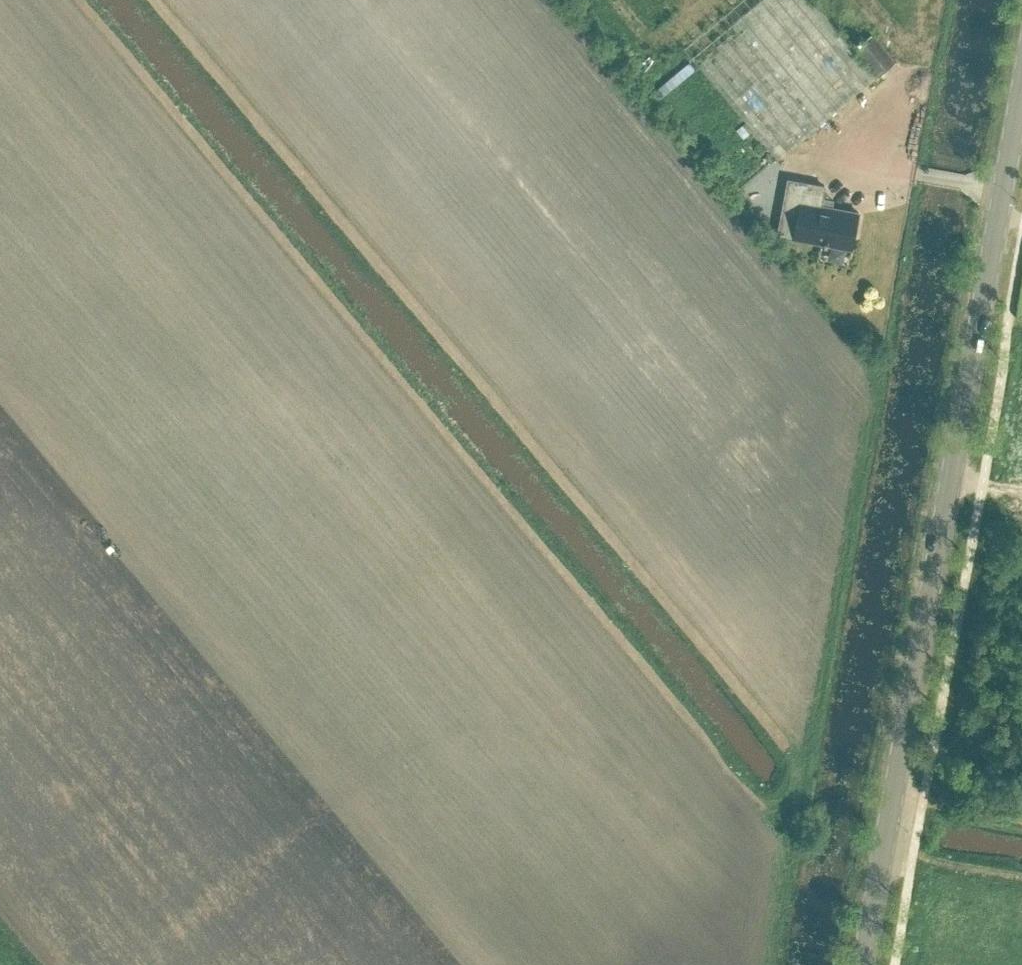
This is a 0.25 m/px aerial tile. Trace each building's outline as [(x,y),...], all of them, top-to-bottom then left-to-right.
[(659,18),(775,159),(875,77),(812,0),(681,0),(659,18)] [(879,42),(884,38),(877,28),(855,48),(878,74),(895,60),(879,42)] [(789,178),(779,233),(824,241),(824,243),(828,244),(828,242),(852,246),(859,211),(821,204),(825,185),(789,178)]
